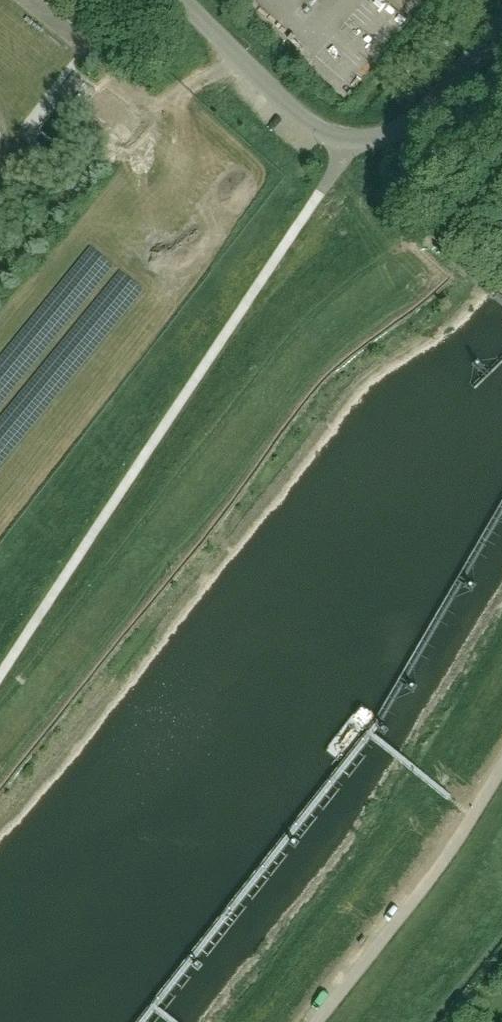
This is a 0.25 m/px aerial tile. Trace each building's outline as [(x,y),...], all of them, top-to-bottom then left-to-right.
[(388,18),(405,23),(408,12),(391,7),(388,18)]
